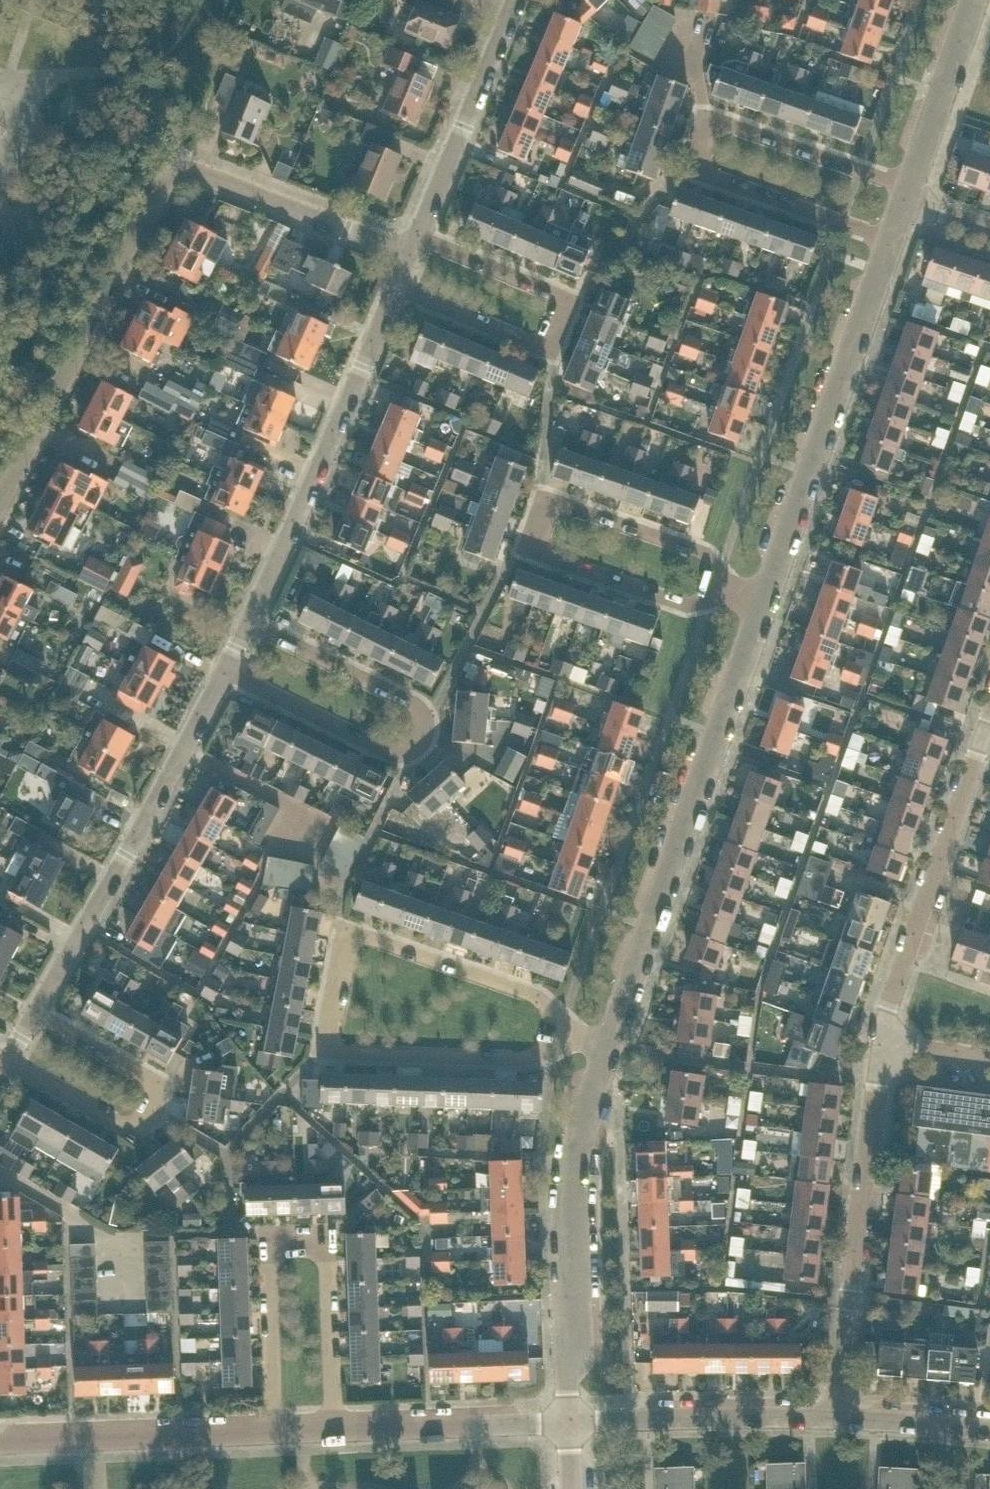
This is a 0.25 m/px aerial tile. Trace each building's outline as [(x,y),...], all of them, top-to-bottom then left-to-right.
[(283,7),(285,13),(291,15),(297,13),(298,10),(301,11),(300,14),(302,20),(308,22),(314,20),(319,8),(337,16),(344,0),(286,0),(283,7)] [(404,1),(417,7),(407,31),(447,49),(456,29),(453,28),(455,22),(458,23),(461,17),(450,13),(456,0),(404,0),(404,1)] [(587,1),(579,9),(588,18),(608,0),(585,0),(587,1)] [(644,15),(653,7),(647,0),(638,9),(644,15)] [(711,0),(701,0),(699,10),(709,12),(711,0)] [(731,0),(720,0),(719,0),(711,0),(709,12),(728,15),(731,0)] [(859,7),(888,18),(894,0),(861,0),(859,7)] [(670,29),(677,17),(655,5),(648,16),(670,29)] [(757,20),(759,7),(750,5),(748,19),(757,20)] [(759,7),(757,20),(766,22),(768,8),(759,7)] [(880,40),(888,18),(859,7),(850,30),(880,40)] [(811,16),(828,22),(831,14),(814,8),(811,16)] [(588,18),(579,9),(568,19),(556,14),(547,37),(573,48),(583,25),(588,18)] [(665,39),(670,29),(648,16),(643,26),(665,39)] [(825,31),(828,22),(811,16),(808,25),(825,31)] [(659,49),(665,39),(643,26),(637,36),(659,49)] [(871,64),(880,40),(850,30),(842,53),(871,64)] [(653,59),(659,49),(637,36),(631,47),(653,59)] [(563,70),(573,48),(547,37),(537,59),(563,70)] [(326,56),(332,40),(327,38),(320,54),(326,56)] [(344,45),(343,45),(332,40),(326,56),(320,54),(316,64),(333,71),(344,45)] [(415,75),(421,60),(391,48),(385,64),(401,70),(385,110),(405,118),(404,120),(408,121),(408,120),(415,123),(425,100),(426,100),(433,83),(415,75)] [(750,65),(755,52),(746,49),(742,62),(750,65)] [(755,52),(750,65),(760,68),(764,55),(755,52)] [(240,72),(245,59),(237,56),(236,60),(233,59),(230,69),(240,72)] [(606,72),(610,63),(597,58),(594,67),(606,72)] [(554,92),(563,70),(537,59),(528,81),(554,92)] [(849,79),(853,66),(844,63),(840,76),(849,79)] [(796,81),(801,68),(792,65),(788,78),(796,81)] [(853,66),(849,79),(858,82),(862,69),(853,66)] [(746,76),(722,68),(713,95),(737,103),(746,76)] [(801,68),(796,81),(805,84),(810,71),(801,68)] [(239,92),(243,82),(228,75),(217,101),(231,107),(221,131),(225,132),(226,137),(234,141),(238,138),(253,144),(264,118),(266,119),(272,106),(239,92)] [(637,95),(641,86),(633,83),(634,82),(618,76),(613,86),(629,93),(637,95)] [(680,110),(688,86),(659,76),(651,100),(680,110)] [(760,111),(770,84),(746,76),(737,103),(760,111)] [(545,115),(554,92),(528,81),(518,104),(545,115)] [(783,119),(792,92),(770,84),(760,111),(783,119)] [(629,93),(613,86),(609,94),(626,101),(629,93)] [(829,135),(838,108),(842,99),(819,91),(815,100),(806,127),(829,135)] [(806,127),(815,100),(792,92),(783,119),(806,127)] [(578,103),(591,108),(595,100),(582,94),(578,103)] [(852,143),(862,117),(865,107),(842,98),(842,99),(838,108),(829,135),(852,143)] [(672,133),(680,110),(651,100),(642,123),(672,133)] [(588,117),(591,108),(578,103),(575,112),(588,117)] [(535,138),(545,115),(518,104),(509,127),(535,138)] [(594,131),(610,138),(614,129),(598,122),(594,131)] [(664,157),(672,133),(642,123),(634,146),(664,157)] [(389,151),(395,135),(369,125),(362,141),(372,145),(362,169),(352,165),(348,167),(344,175),(346,179),(356,183),(355,186),(385,199),(392,181),(391,180),(394,172),(396,173),(403,157),(389,151)] [(525,161),(535,138),(509,127),(499,150),(525,161)] [(607,146),(610,138),(594,131),(591,139),(587,138),(584,145),(601,152),(604,145),(607,146)] [(559,148),(572,153),(576,145),(563,139),(559,148)] [(655,180),(664,157),(634,146),(626,169),(655,180)] [(569,162),(572,153),(559,148),(556,156),(569,162)] [(989,171),(989,160),(970,153),(960,181),(984,189),(989,171)] [(560,186),(564,174),(541,165),(537,178),(560,186)] [(600,195),(605,183),(576,171),(571,183),(600,195)] [(505,203),(510,191),(501,187),(496,200),(505,203)] [(694,224),(704,197),(680,189),(671,216),(694,224)] [(510,191),(505,203),(513,207),(519,195),(510,191)] [(717,232),(727,205),(704,197),(694,224),(717,232)] [(594,226),(601,211),(584,204),(578,218),(576,217),(570,231),(582,236),(587,223),(594,226)] [(489,241),(500,214),(476,205),(465,231),(489,241)] [(740,240),(750,214),(727,205),(717,232),(740,240)] [(550,222),(555,210),(547,207),(542,219),(550,222)] [(555,210),(550,222),(558,226),(563,213),(555,210)] [(511,250),(522,224),(500,214),(489,241),(511,250)] [(763,249),(773,222),(750,214),(740,240),(763,249)] [(218,236),(187,220),(176,243),(207,259),(213,246),(218,249),(223,238),(218,236)] [(786,257),(796,230),(773,222),(763,249),(786,257)] [(534,260),(545,234),(522,224),(511,250),(534,260)] [(810,265),(819,238),(796,230),(786,257),(810,265)] [(556,269),(567,243),(545,234),(534,260),(556,269)] [(311,255),(313,251),(286,239),(273,267),(292,276),(295,269),(310,276),(307,282),(342,298),(352,274),(341,269),(342,267),(337,265),(337,267),(311,255)] [(200,271),(207,259),(176,243),(164,266),(192,281),(191,284),(199,288),(206,274),(200,271)] [(579,279),(590,253),(567,243),(556,269),(579,279)] [(684,252),(667,246),(663,259),(679,265),(684,252)] [(262,287),(265,280),(279,253),(267,247),(249,281),(262,287)] [(950,285),(960,257),(936,249),(926,277),(950,285)] [(693,256),(684,252),(679,265),(689,268),(693,256)] [(693,256),(689,268),(703,273),(707,260),(693,256)] [(970,302),(973,293),(983,265),(960,257),(950,285),(947,292),(962,297),(962,298),(970,302)] [(728,274),(733,261),(725,258),(720,271),(728,274)] [(733,261),(728,274),(738,277),(742,264),(733,261)] [(983,265),(973,293),(989,299),(989,268),(983,265)] [(686,293),(691,282),(668,274),(664,286),(686,293)] [(779,277),(770,274),(766,287),(774,290),(779,277)] [(788,280),(779,277),(774,290),(784,293),(788,280)] [(289,305),(294,292),(265,280),(262,287),(261,287),(262,288),(260,292),(289,305)] [(632,301),(606,290),(603,289),(593,312),(606,318),(622,325),(632,301)] [(700,298),(716,304),(720,295),(703,289),(700,298)] [(780,326),(788,303),(759,293),(751,316),(780,326)] [(713,313),(716,304),(700,298),(696,308),(698,309),(697,313),(705,316),(707,311),(713,313)] [(178,309),(174,315),(146,301),(134,324),(165,340),(179,347),(194,318),(178,309)] [(934,323),(938,311),(917,304),(913,316),(934,323)] [(241,328),(246,317),(225,306),(220,317),(241,328)] [(319,348),(329,326),(298,312),(288,334),(319,348)] [(622,325),(606,318),(593,312),(584,334),(606,344),(613,347),(622,325)] [(772,349),(780,326),(751,316),(743,339),(772,349)] [(236,338),(241,328),(220,317),(214,327),(236,338)] [(960,332),(964,320),(955,317),(951,329),(960,332)] [(964,320),(960,332),(968,335),(972,323),(964,320)] [(439,359),(450,333),(427,323),(416,349),(439,359)] [(930,356),(938,333),(910,323),(902,347),(930,356)] [(159,352),(165,340),(134,324),(122,347),(159,365),(164,355),(159,352)] [(651,336),(668,342),(671,333),(654,327),(651,336)] [(462,369),(473,343),(450,333),(439,359),(462,369)] [(310,370),(317,353),(319,348),(288,334),(277,359),(305,372),(306,368),(310,370)] [(613,347),(606,344),(584,334),(574,357),(603,369),(607,360),(617,365),(623,351),(613,347)] [(684,345),(700,351),(703,341),(687,335),(684,345)] [(665,351),(668,342),(651,336),(648,345),(665,351)] [(265,367),(270,355),(234,339),(228,351),(265,367)] [(764,373),(772,349),(743,339),(735,362),(764,373)] [(484,378),(495,352),(473,343),(462,369),(484,378)] [(977,356),(980,347),(968,343),(965,352),(977,356)] [(697,359),(700,351),(684,345),(681,353),(697,359)] [(922,380),(930,356),(902,347),(894,370),(922,380)] [(259,379),(265,367),(228,351),(222,363),(259,379)] [(507,388),(518,362),(495,352),(484,378),(507,388)] [(594,392),(603,369),(574,357),(565,380),(594,392)] [(530,397),(540,371),(518,362),(507,388),(530,397)] [(756,396),(764,373),(735,362),(727,385),(756,396)] [(969,382),(972,371),(955,365),(951,376),(969,382)] [(989,377),(989,368),(982,365),(979,373),(989,377)] [(914,403),(922,380),(894,370),(886,393),(914,403)] [(989,380),(989,377),(979,373),(976,383),(988,387),(989,380)] [(635,383),(652,389),(655,380),(638,374),(635,383)] [(424,396),(429,383),(420,379),(415,392),(424,396)] [(200,408),(205,398),(171,380),(165,391),(200,408)] [(952,390),(964,394),(967,385),(955,381),(952,390)] [(141,400),(140,400),(104,382),(93,405),(123,421),(130,408),(135,411),(141,400)] [(200,408),(165,391),(149,382),(141,397),(172,412),(174,408),(194,419),(200,408)] [(668,390),(684,396),(687,387),(671,382),(668,390)] [(649,397),(652,389),(635,383),(632,391),(649,397)] [(287,421),(297,399),(265,385),(255,407),(287,421)] [(748,419),(756,396),(727,385),(718,408),(748,419)] [(446,405),(452,393),(443,389),(438,402),(446,405)] [(681,405),(684,396),(668,390),(665,399),(681,405)] [(961,403),(964,394),(952,390),(949,399),(961,403)] [(452,393),(446,405),(455,409),(461,397),(452,393)] [(906,426),(914,403),(886,393),(878,416),(906,426)] [(412,440),(422,416),(393,404),(383,428),(412,440)] [(122,449),(134,426),(123,421),(93,405),(81,428),(122,449)] [(277,443),(287,421),(255,407),(244,433),(276,447),(277,443)] [(739,443),(748,419),(718,408),(710,432),(739,443)] [(963,419),(975,424),(978,416),(966,412),(963,419)] [(488,432),(493,419),(485,415),(480,428),(488,432)] [(898,448),(906,426),(878,416),(870,439),(898,448)] [(229,439),(235,427),(214,418),(208,430),(229,439)] [(493,419),(488,432),(497,436),(502,422),(493,419)] [(972,433),(975,424),(963,419),(960,429),(972,433)] [(208,431),(206,430),(200,427),(196,436),(204,439),(203,442),(223,451),(222,454),(233,459),(228,470),(222,467),(221,468),(215,466),(211,475),(212,475),(255,494),(265,472),(264,472),(266,468),(250,461),(236,454),(240,444),(229,439),(208,430),(208,431)] [(936,436),(948,440),(950,432),(939,427),(936,436)] [(412,440),(383,428),(374,450),(403,462),(412,440)] [(589,446),(594,433),(584,430),(580,442),(589,446)] [(959,432),(955,442),(968,446),(971,437),(970,437),(959,432)] [(594,433),(589,446),(598,449),(602,436),(594,433)] [(945,449),(948,440),(936,436),(933,445),(945,449)] [(429,447),(445,453),(449,445),(433,438),(429,447)] [(890,473),(898,448),(870,439),(861,463),(877,469),(875,477),(887,481),(890,473)] [(636,462),(640,449),(631,446),(626,459),(636,462)] [(441,462),(445,453),(429,447),(426,455),(441,462)] [(576,484),(585,457),(562,449),(552,476),(576,484)] [(640,449),(636,462),(644,465),(649,452),(640,449)] [(403,462),(374,450),(364,473),(393,485),(403,462)] [(519,491),(527,468),(498,457),(490,481),(519,491)] [(608,465),(606,464),(585,457),(576,484),(599,492),(608,465)] [(456,468),(473,475),(476,467),(460,460),(456,468)] [(122,472),(158,490),(163,479),(128,461),(122,472)] [(681,478),(686,465),(677,462),(672,475),(681,478)] [(94,475),(92,478),(63,463),(51,486),(82,502),(95,509),(109,482),(94,475)] [(622,500),(632,473),(608,465),(599,492),(622,500)] [(686,465),(681,478),(690,481),(694,468),(686,465)] [(469,484),(473,475),(456,468),(453,477),(469,484)] [(152,500),(158,490),(122,472),(116,483),(152,500)] [(393,485),(364,473),(355,495),(384,507),(393,485)] [(645,508),(654,481),(632,473),(622,500),(645,508)] [(245,516),(255,494),(212,475),(209,483),(213,485),(207,498),(214,501),(214,502),(245,516)] [(934,479),(921,475),(915,491),(928,495),(934,479)] [(686,492),(690,481),(681,478),(678,489),(668,516),(692,524),(701,498),(686,492)] [(982,480),(979,490),(989,494),(989,482),(982,480)] [(511,514),(519,491),(490,481),(482,504),(511,514)] [(668,516),(678,489),(654,481),(645,508),(668,516)] [(410,492),(426,499),(430,490),(414,483),(410,492)] [(65,548),(75,528),(81,517),(75,514),(82,502),(51,486),(29,529),(65,548)] [(716,504),(720,492),(708,488),(704,500),(716,504)] [(871,523),(879,499),(852,490),(844,513),(871,523)] [(197,512),(202,500),(182,491),(176,503),(197,512)] [(422,507),(426,499),(410,492),(407,501),(422,507)] [(166,513),(171,501),(158,495),(153,507),(166,513)] [(384,507),(355,495),(346,518),(374,530),(384,507)] [(983,498),(979,510),(989,514),(989,501),(983,498)] [(503,537),(511,514),(482,504),(474,527),(503,537)] [(438,513),(454,520),(457,512),(441,505),(438,513)] [(221,540),(228,526),(198,512),(191,527),(200,532),(190,555),(222,569),(232,545),(221,540)] [(450,529),(454,520),(438,513),(434,523),(450,529)] [(862,547),(871,523),(844,513),(835,537),(862,547)] [(901,534),(913,538),(920,518),(908,514),(901,534)] [(374,530),(346,518),(336,541),(365,553),(374,530)] [(932,546),(938,530),(926,526),(920,542),(932,546)] [(495,561),(503,537),(474,527),(466,551),(495,561)] [(391,537),(407,544),(411,535),(395,529),(391,537)] [(910,547),(913,538),(901,534),(898,543),(910,547)] [(404,552),(407,544),(391,537),(388,546),(404,552)] [(986,539),(978,562),(989,566),(989,540),(986,539)] [(929,554),(932,546),(920,542),(918,550),(929,554)] [(902,570),(907,557),(898,554),(893,567),(902,570)] [(123,569),(116,583),(131,591),(138,577),(145,563),(129,555),(128,557),(125,555),(120,565),(124,567),(123,569)] [(211,593),(222,569),(190,555),(179,579),(211,593)] [(106,590),(116,570),(92,558),(82,578),(106,590)] [(855,595),(863,572),(833,561),(825,585),(855,595)] [(978,562),(973,576),(965,573),(962,582),(970,585),(989,592),(989,566),(978,562)] [(533,605),(543,578),(519,570),(510,597),(533,605)] [(35,591),(5,576),(0,585),(0,604),(32,621),(35,622),(40,611),(27,605),(35,591)] [(557,613),(566,586),(543,578),(533,605),(557,613)] [(341,596),(347,584),(338,579),(332,591),(341,596)] [(904,588),(916,592),(919,585),(907,580),(904,588)] [(74,607),(80,595),(53,582),(47,593),(74,607)] [(347,584),(341,596),(349,600),(355,588),(347,584)] [(847,619),(855,595),(825,585),(817,608),(847,619)] [(989,616),(989,592),(970,585),(962,608),(989,618),(989,616)] [(580,621),(589,595),(566,586),(557,613),(580,621)] [(913,602),(916,592),(904,588),(901,597),(913,602)] [(869,600),(885,606),(889,596),(872,590),(869,600)] [(612,603),(606,600),(589,595),(580,621),(603,629),(612,603)] [(323,632),(336,607),(313,596),(300,621),(323,632)] [(385,617),(391,605),(383,601),(376,613),(385,617)] [(626,638),(635,611),(612,603),(603,629),(626,638)] [(32,621),(0,604),(0,636),(9,640),(19,646),(32,621)] [(391,605),(385,617),(393,622),(399,609),(391,605)] [(137,622),(104,606),(85,641),(89,644),(102,621),(130,635),(137,622)] [(345,643),(357,618),(336,607),(323,632),(345,643)] [(839,642),(847,619),(817,608),(809,631),(839,642)] [(981,641),(989,618),(962,608),(954,631),(981,641)] [(649,646),(659,619),(635,611),(626,638),(649,646)] [(861,623),(881,631),(884,621),(864,614),(861,623)] [(367,654),(379,629),(357,618),(345,643),(367,654)] [(429,639),(435,627),(426,623),(420,635),(429,639)] [(878,639),(881,631),(861,623),(858,632),(878,639)] [(888,634),(900,638),(903,630),(891,626),(888,634)] [(435,627),(429,639),(437,643),(443,631),(435,627)] [(389,665),(401,639),(379,629),(367,654),(389,665)] [(830,665),(839,642),(809,631),(801,654),(830,665)] [(973,664),(981,641),(954,631),(946,654),(973,664)] [(897,647),(900,638),(888,634),(885,643),(897,647)] [(660,650),(663,640),(654,637),(651,646),(660,650)] [(147,646),(146,646),(134,639),(122,662),(134,668),(164,685),(164,684),(170,687),(176,675),(171,672),(176,662),(147,646)] [(411,676),(423,650),(401,639),(389,665),(411,676)] [(515,659),(519,646),(511,642),(506,655),(515,659)] [(519,646),(515,659),(524,662),(528,649),(519,646)] [(884,646),(880,657),(882,658),(889,660),(893,649),(884,646)] [(868,678),(876,656),(876,655),(853,647),(845,670),(865,677),(868,678)] [(13,660),(40,674),(46,663),(19,649),(13,660)] [(433,687),(446,662),(423,650),(411,676),(433,687)] [(508,677),(513,678),(515,670),(511,668),(512,667),(473,653),(464,671),(468,673),(467,676),(475,680),(474,681),(484,685),(490,672),(493,670),(509,675),(508,677)] [(822,688),(830,665),(801,654),(792,678),(822,688)] [(965,687),(973,664),(946,654),(938,677),(965,687)] [(561,675),(566,662),(557,659),(552,672),(561,675)] [(34,686),(40,674),(13,660),(7,672),(34,686)] [(566,662),(561,675),(570,678),(574,665),(566,662)] [(65,678),(85,689),(91,677),(71,667),(65,678)] [(151,708),(164,685),(134,668),(117,698),(145,714),(149,707),(151,708)] [(862,685),(865,677),(845,670),(842,678),(862,685)] [(607,691),(612,678),(603,675),(599,688),(607,691)] [(550,700),(556,680),(543,676),(537,696),(550,700)] [(957,711),(965,687),(938,677),(929,701),(930,701),(926,713),(935,716),(939,704),(957,711)] [(78,701),(85,689),(65,678),(59,691),(78,701)] [(612,678),(607,691),(616,694),(621,681),(612,678)] [(488,720),(491,694),(459,692),(457,717),(488,720)] [(798,732),(806,708),(779,698),(770,723),(798,732)] [(556,708),(573,714),(576,705),(560,699),(556,708)] [(637,736),(645,712),(616,703),(607,726),(637,736)] [(570,723),(573,714),(556,708),(553,717),(570,723)] [(840,747),(852,713),(839,708),(828,742),(840,747)] [(105,720),(106,718),(95,711),(81,736),(82,736),(123,759),(135,736),(105,720)] [(266,747),(279,722),(256,711),(243,736),(266,747)] [(516,722),(533,728),(536,719),(519,713),(516,722)] [(486,745),(488,720),(457,717),(455,741),(486,745)] [(929,734),(933,722),(924,719),(920,730),(919,730),(911,754),(938,763),(947,740),(929,734)] [(288,758),(300,733),(279,722),(266,747),(288,758)] [(530,736),(533,728),(516,722),(513,731),(530,736)] [(790,755),(798,732),(770,723),(762,746),(790,755)] [(629,759),(637,736),(607,726),(599,749),(629,759)] [(310,769),(322,744),(300,733),(288,758),(310,769)] [(110,782),(123,759),(82,736),(68,761),(80,768),(81,766),(110,782)] [(26,753),(45,764),(51,752),(32,742),(26,753)] [(837,755),(840,747),(828,742),(825,751),(837,755)] [(332,780),(344,755),(322,744),(310,769),(332,780)] [(513,781),(527,756),(510,746),(496,771),(513,781)] [(540,754),(557,760),(560,751),(543,746),(540,754)] [(621,782),(629,759),(599,749),(589,746),(581,769),(591,772),(606,777),(621,782)] [(846,757),(857,761),(860,753),(849,748),(846,757)] [(828,782),(837,755),(825,751),(821,763),(807,758),(801,773),(828,782)] [(13,775),(19,763),(0,753),(0,768),(13,775)] [(38,776),(45,764),(26,753),(20,766),(38,776)] [(553,769),(557,760),(540,754),(537,763),(553,769)] [(930,786),(938,763),(911,754),(903,777),(930,786)] [(354,791),(366,765),(344,755),(332,780),(354,791)] [(854,770),(857,761),(846,757),(843,766),(854,770)] [(252,776),(258,763),(250,759),(244,772),(252,776)] [(448,801),(467,784),(445,761),(427,778),(448,801)] [(260,780),(266,768),(258,763),(252,776),(260,780)] [(376,802),(388,776),(366,765),(354,791),(376,802)] [(781,782),(784,774),(772,770),(769,778),(753,773),(745,796),(773,806),(781,783),(781,782)] [(621,782),(606,777),(591,772),(583,795),(606,803),(612,806),(621,782)] [(922,810),(930,786),(903,777),(895,800),(922,810)] [(429,818),(448,801),(427,778),(408,795),(429,818)] [(849,793),(852,787),(850,786),(851,785),(838,780),(834,791),(840,793),(840,792),(847,795),(849,793)] [(296,798),(302,785),(293,781),(287,794),(296,798)] [(302,785),(296,798),(304,802),(310,789),(302,785)] [(226,824),(239,802),(214,788),(201,809),(226,824)] [(524,800),(540,806),(543,797),(527,792),(524,800)] [(82,834),(95,811),(64,794),(51,817),(82,834)] [(612,806),(606,803),(583,795),(575,818),(604,828),(612,806)] [(830,803),(841,807),(844,799),(833,795),(830,803)] [(770,815),(773,806),(745,796),(737,819),(765,829),(766,827),(774,829),(778,818),(770,815)] [(537,815),(540,806),(524,800),(521,809),(537,815)] [(914,833),(922,810),(895,800),(887,823),(914,833)] [(339,820),(346,807),(337,803),(331,816),(339,820)] [(838,816),(841,807),(830,803),(827,812),(838,816)] [(45,832),(0,807),(0,822),(27,837),(13,862),(53,885),(66,862),(36,845),(37,843),(39,843),(45,832)] [(346,807),(339,820),(346,823),(348,824),(354,811),(346,807)] [(214,845),(226,824),(201,809),(189,831),(214,845)] [(596,852),(604,828),(575,818),(567,841),(596,852)] [(757,853),(765,829),(737,819),(729,843),(757,853)] [(906,856),(914,833),(887,823),(879,846),(906,856)] [(476,831),(487,844),(494,838),(482,825),(476,831)] [(261,844),(266,835),(254,828),(249,837),(261,844)] [(202,866),(214,845),(189,831),(177,852),(202,866)] [(480,851),(487,844),(476,831),(469,838),(480,851)] [(794,839),(807,844),(810,835),(797,831),(794,839)] [(508,846),(524,852),(527,844),(511,838),(508,846)] [(803,853),(807,844),(794,839),(791,848),(803,853)] [(824,854),(828,844),(816,840),(812,850),(824,854)] [(588,875),(596,852),(567,841),(559,864),(588,875)] [(749,875),(757,853),(729,843),(721,865),(749,875)] [(521,861),(524,852),(508,846),(505,855),(521,861)] [(898,880),(906,856),(879,846),(870,870),(898,880)] [(190,887),(202,866),(177,852),(165,873),(190,887)] [(257,869),(262,861),(250,854),(245,863),(257,869)] [(826,885),(833,863),(811,856),(798,893),(831,905),(837,889),(826,885)] [(275,885),(280,861),(269,859),(265,883),(275,885)] [(988,859),(980,882),(989,886),(989,859),(988,859)] [(286,888),(292,863),(280,861),(275,885),(286,888)] [(41,908),(53,885),(13,862),(8,872),(18,877),(10,891),(41,908)] [(392,878),(396,865),(387,862),(382,875),(392,878)] [(299,890),(304,866),(292,863),(286,888),(299,890)] [(580,898),(588,875),(559,864),(551,888),(580,898)] [(741,899),(749,875),(721,865),(713,889),(741,899)] [(311,892),(316,868),(304,866),(299,890),(311,892)] [(415,886),(419,873),(411,870),(406,883),(415,886)] [(177,908),(190,887),(165,873),(152,894),(177,908)] [(419,873),(415,886),(424,889),(428,876),(419,873)] [(778,886),(790,890),(793,881),(781,877),(778,886)] [(250,893),(255,885),(243,878),(238,887),(250,893)] [(466,889),(461,902),(470,905),(472,906),(476,893),(474,892),(478,881),(470,878),(469,879),(466,889)] [(378,916),(388,890),(364,881),(355,908),(378,916)] [(461,902),(466,889),(456,886),(447,911),(434,906),(424,932),(448,941),(457,914),(461,902)] [(787,899),(790,890),(778,886),(775,895),(787,899)] [(279,887),(277,897),(291,900),(294,890),(279,887)] [(733,922),(741,899),(713,889),(705,912),(733,922)] [(402,924),(411,898),(388,890),(378,916),(402,924)] [(982,905),(986,893),(977,890),(973,901),(982,905)] [(881,928),(890,902),(860,892),(851,918),(881,928)] [(165,929),(177,908),(152,894),(140,915),(165,929)] [(310,910),(312,897),(302,895),(300,908),(294,907),(289,932),(317,937),(322,912),(310,910)] [(424,932),(434,906),(411,898),(402,924),(424,932)] [(560,914),(565,901),(557,898),(552,912),(560,914)] [(226,908),(235,913),(238,915),(243,906),(231,899),(226,908)] [(565,901),(560,914),(570,918),(574,904),(565,901)] [(13,911),(0,903),(0,952),(12,958),(25,936),(8,926),(12,918),(10,917),(13,911)] [(507,919),(512,906),(503,903),(498,916),(507,919)] [(512,906),(507,919),(516,922),(521,909),(512,906)] [(787,924),(795,927),(801,912),(792,909),(787,924)] [(725,945),(733,922),(705,912),(697,935),(725,945)] [(471,949),(480,922),(457,914),(448,941),(471,949)] [(161,967),(172,947),(178,937),(165,929),(140,915),(128,937),(140,944),(135,952),(161,967)] [(872,954),(881,928),(851,918),(842,943),(872,954)] [(226,936),(230,927),(218,921),(214,929),(226,936)] [(973,933),(976,925),(966,921),(954,958),(977,966),(987,938),(973,933)] [(494,957),(503,930),(480,922),(471,949),(494,957)] [(762,932),(774,936),(777,928),(765,923),(762,932)] [(790,943),(795,927),(787,924),(781,940),(790,943)] [(517,965),(526,938),(503,930),(494,957),(517,965)] [(312,961),(317,937),(289,932),(284,955),(312,961)] [(771,945),(774,936),(762,932),(759,940),(771,945)] [(232,941),(243,947),(248,939),(236,933),(232,941)] [(717,968),(725,945),(697,935),(688,958),(704,964),(702,972),(713,976),(716,968),(717,968)] [(540,973),(549,946),(526,938),(517,965),(540,973)] [(987,938),(977,966),(989,971),(989,939),(987,938)] [(239,955),(243,947),(232,941),(227,949),(239,955)] [(202,950),(213,957),(218,949),(206,942),(202,950)] [(863,979),(872,954),(842,943),(833,969),(863,979)] [(564,981),(573,954),(549,946),(540,973),(564,981)] [(205,978),(215,960),(198,951),(188,968),(205,978)] [(0,952),(0,981),(12,958),(0,952)] [(308,985),(312,961),(284,955),(280,979),(308,985)] [(769,975),(778,978),(783,963),(774,960),(769,975)] [(854,1004),(863,979),(833,969),(824,994),(839,999),(854,1004)] [(126,990),(133,978),(124,973),(117,985),(126,990)] [(772,994),(778,978),(769,975),(764,991),(772,994)] [(105,1026),(118,1004),(119,1001),(126,990),(117,985),(104,978),(84,1013),(105,1026)] [(133,978),(126,990),(135,996),(142,983),(133,978)] [(207,985),(218,992),(222,984),(211,978),(207,985)] [(303,1009),(308,985),(280,979),(275,1003),(303,1009)] [(214,999),(218,992),(207,985),(203,993),(214,999)] [(717,996),(701,993),(687,991),(683,1016),(698,1018),(713,1021),(717,996)] [(854,1004),(839,999),(824,994),(815,1019),(815,1020),(845,1031),(846,1030),(845,1030),(854,1004)] [(167,1016),(174,1003),(166,998),(159,1011),(167,1016)] [(127,1038),(141,1013),(119,1001),(118,1004),(105,1026),(127,1038)] [(174,1003),(167,1016),(175,1020),(182,1008),(174,1003)] [(299,1033),(303,1009),(275,1003),(270,1027),(299,1033)] [(845,1031),(815,1020),(815,1019),(793,1011),(784,1036),(796,1040),(787,1065),(787,1066),(817,1069),(823,1054),(836,1058),(836,1057),(845,1031)] [(148,1050),(162,1026),(141,1013),(127,1038),(148,1050)] [(739,1025),(752,1027),(753,1017),(741,1015),(739,1025)] [(713,1021),(698,1018),(683,1016),(679,1041),(709,1045),(713,1021)] [(751,1036),(752,1027),(739,1025),(738,1034),(751,1036)] [(169,1063),(184,1038),(162,1026),(148,1050),(169,1063)] [(294,1057),(299,1033),(270,1027),(265,1052),(272,1053),(269,1066),(279,1068),(281,1055),(294,1057)] [(221,1098),(224,1073),(196,1069),(192,1094),(221,1098)] [(700,1101),(704,1076),(675,1071),(671,1096),(686,1098),(700,1101)] [(347,1103),(348,1074),(323,1073),(323,1080),(304,1080),(303,1107),(323,1108),(324,1102),(347,1103)] [(750,1100),(762,1102),(765,1075),(754,1073),(750,1100)] [(371,1104),(372,1075),(348,1074),(347,1103),(371,1104)] [(396,1105),(397,1076),(372,1075),(371,1104),(396,1105)] [(420,1106),(421,1077),(397,1076),(396,1105),(420,1106)] [(444,1107),(445,1078),(421,1077),(420,1106),(444,1107)] [(469,1108),(470,1079),(445,1078),(444,1107),(469,1108)] [(493,1109),(494,1080),(470,1079),(469,1108),(493,1109)] [(517,1110),(519,1081),(494,1080),(493,1109),(517,1110)] [(543,1111),(544,1082),(519,1081),(517,1110),(543,1111)] [(841,1087),(812,1083),(802,1082),(799,1106),(808,1107),(825,1110),(838,1111),(841,1087)] [(919,1088),(919,1087),(918,1087),(913,1126),(920,1127),(918,1140),(915,1162),(989,1171),(989,1162),(989,1097),(978,1095),(978,1096),(919,1088)] [(258,1102),(259,1093),(247,1092),(247,1090),(233,1088),(232,1100),(246,1102),(248,1102),(258,1102)] [(217,1123),(221,1098),(192,1094),(189,1119),(217,1123)] [(700,1101),(686,1098),(671,1096),(667,1121),(697,1125),(700,1101)] [(729,1105),(741,1107),(742,1098),(730,1096),(729,1105)] [(42,1137),(56,1113),(34,1100),(20,1124),(42,1137)] [(244,1111),(244,1110),(245,1104),(245,1103),(246,1102),(232,1100),(232,1102),(231,1106),(231,1108),(231,1109),(244,1111)] [(762,1102),(756,1101),(755,1101),(750,1100),(749,1110),(761,1111),(762,1102)] [(740,1116),(741,1107),(729,1105),(728,1115),(740,1116)] [(838,1111),(825,1110),(808,1107),(805,1132),(820,1134),(835,1136),(838,1111)] [(58,1158),(62,1149),(77,1125),(56,1113),(42,1137),(36,1146),(58,1158)] [(345,1136),(346,1122),(332,1122),(332,1136),(345,1136)] [(79,1170),(84,1161),(98,1137),(77,1125),(62,1149),(58,1158),(79,1170)] [(369,1152),(370,1145),(370,1132),(370,1131),(359,1131),(359,1146),(360,1146),(360,1158),(369,1167),(369,1152)] [(370,1132),(370,1145),(379,1146),(379,1132),(370,1132)] [(835,1136),(820,1134),(805,1132),(802,1156),(816,1158),(832,1160),(835,1136)] [(418,1147),(419,1133),(409,1133),(409,1147),(418,1147)] [(419,1133),(418,1147),(428,1147),(428,1134),(419,1133)] [(467,1149),(468,1135),(459,1135),(458,1149),(467,1149)] [(468,1135),(467,1149),(477,1149),(477,1138),(477,1136),(468,1135)] [(101,1182),(106,1174),(120,1149),(98,1137),(84,1161),(79,1170),(101,1182)] [(175,1176),(195,1160),(178,1138),(158,1154),(175,1176)] [(491,1152),(492,1140),(477,1138),(477,1149),(491,1152)] [(503,1153),(512,1152),(512,1139),(502,1140),(503,1153)] [(512,1139),(512,1152),(522,1152),(521,1139),(512,1139)] [(744,1149),(756,1150),(757,1141),(745,1139),(744,1149)] [(667,1166),(667,1152),(666,1140),(649,1141),(650,1153),(638,1153),(639,1178),(668,1177),(693,1176),(693,1165),(667,1166)] [(754,1160),(756,1150),(744,1149),(743,1158),(754,1160)] [(184,1202),(192,1196),(183,1185),(175,1176),(158,1154),(138,1169),(156,1192),(169,1182),(184,1202)] [(832,1160),(816,1158),(802,1156),(799,1180),(814,1182),(829,1184),(832,1160)] [(19,1157),(12,1169),(20,1173),(27,1162),(19,1157)] [(311,1173),(321,1173),(320,1159),(310,1159),(311,1173)] [(320,1159),(321,1173),(330,1172),(329,1159),(320,1159)] [(271,1161),(272,1174),(281,1174),(280,1160),(271,1161)] [(492,1187),(523,1185),(522,1160),(491,1161),(492,1187)] [(263,1175),(272,1174),(271,1161),(262,1161),(263,1175)] [(36,1166),(27,1162),(20,1173),(29,1178),(36,1166)] [(933,1172),(914,1170),(903,1168),(900,1193),(915,1195),(930,1197),(933,1172)] [(430,1189),(449,1188),(449,1176),(429,1177),(430,1189)] [(640,1202),(669,1201),(668,1177),(639,1178),(640,1202)] [(980,1178),(979,1187),(989,1189),(989,1179),(980,1178)] [(190,1179),(183,1185),(192,1196),(199,1190),(190,1179)] [(829,1184),(814,1182),(799,1180),(796,1204),(810,1206),(825,1208),(829,1184)] [(62,1181),(55,1193),(63,1198),(70,1186),(62,1181)] [(322,1213),(347,1212),(346,1184),(321,1185),(322,1213)] [(297,1214),(322,1213),(321,1185),(296,1186),(297,1214)] [(493,1211),(524,1210),(523,1185),(492,1187),(493,1211)] [(78,1191),(70,1186),(63,1198),(71,1203),(78,1191)] [(248,1216),(273,1215),(272,1186),(247,1187),(248,1216)] [(273,1215),(297,1214),(296,1186),(272,1186),(273,1215)] [(737,1197),(750,1198),(751,1190),(738,1188),(737,1197)] [(680,1201),(694,1200),(694,1191),(680,1192),(680,1201)] [(930,1197),(915,1195),(900,1193),(897,1217),(912,1219),(927,1221),(930,1197)] [(117,1194),(111,1224),(118,1225),(125,1196),(117,1194)] [(22,1222),(21,1197),(0,1198),(0,1222),(22,1222)] [(748,1208),(750,1198),(737,1197),(736,1207),(748,1208)] [(694,1200),(680,1201),(680,1211),(695,1210),(694,1200)] [(641,1227),(669,1226),(669,1201),(640,1202),(641,1227)] [(980,1203),(978,1218),(975,1218),(974,1228),(986,1229),(987,1220),(989,1220),(989,1205),(980,1203)] [(431,1213),(449,1213),(448,1204),(431,1205),(431,1213)] [(825,1208),(810,1206),(796,1204),(792,1228),(806,1230),(822,1232),(825,1208)] [(494,1236),(525,1234),(524,1210),(493,1211),(494,1236)] [(34,1221),(48,1221),(47,1211),(33,1212),(34,1221)] [(449,1213),(431,1213),(432,1223),(449,1222),(449,1213)] [(927,1221),(912,1219),(897,1217),(894,1242),(910,1244),(924,1246),(932,1247),(935,1222),(927,1221)] [(34,1230),(48,1230),(48,1221),(34,1221),(34,1230)] [(23,1246),(22,1222),(0,1222),(0,1247),(23,1246)] [(642,1251),(670,1250),(669,1226),(641,1227),(642,1251)] [(822,1232),(806,1230),(792,1228),(789,1253),(804,1254),(819,1256),(822,1232)] [(985,1238),(986,1229),(974,1228),(972,1237),(985,1238)] [(349,1259),(377,1258),(376,1233),(348,1234),(349,1259)] [(495,1260),(526,1258),(525,1234),(494,1236),(495,1260)] [(731,1245),(743,1247),(744,1238),(732,1237),(731,1245)] [(221,1264),(249,1263),(248,1238),(220,1238),(221,1264)] [(147,1254),(171,1253),(171,1240),(146,1241),(147,1254)] [(696,1240),(681,1240),(682,1250),(696,1249),(696,1240)] [(924,1246),(910,1244),(894,1242),(891,1266),(907,1268),(921,1270),(924,1246)] [(72,1256),(97,1255),(96,1243),(72,1244),(72,1256)] [(742,1256),(743,1247),(731,1245),(730,1255),(742,1256)] [(23,1271),(23,1246),(0,1247),(0,1271),(23,1271)] [(407,1257),(421,1256),(420,1247),(407,1248),(407,1257)] [(671,1260),(697,1259),(696,1249),(682,1250),(670,1250),(642,1251),(643,1277),(671,1275),(671,1260)] [(147,1265),(172,1264),(171,1253),(147,1254),(147,1265)] [(433,1262),(451,1261),(451,1253),(433,1253),(433,1262)] [(819,1256),(804,1254),(789,1253),(786,1278),(816,1282),(819,1256)] [(73,1268),(97,1267),(97,1255),(72,1256),(73,1268)] [(180,1265),(193,1265),(193,1255),(179,1255),(180,1265)] [(421,1256),(407,1257),(407,1266),(421,1266),(421,1256)] [(350,1283),(378,1282),(377,1258),(349,1259),(350,1283)] [(496,1285),(527,1283),(526,1258),(495,1260),(496,1285)] [(35,1270),(49,1270),(64,1269),(64,1259),(35,1260),(35,1270)] [(451,1261),(433,1262),(434,1272),(451,1271),(451,1261)] [(222,1288),(250,1287),(249,1263),(221,1264),(222,1288)] [(148,1277),(172,1276),(172,1264),(147,1265),(148,1277)] [(193,1265),(180,1265),(180,1274),(194,1274),(193,1265)] [(921,1270),(907,1268),(891,1266),(887,1291),(918,1295),(921,1270)] [(73,1279),(97,1279),(97,1267),(73,1268),(73,1279)] [(980,1277),(981,1268),(969,1267),(968,1276),(980,1277)] [(50,1279),(49,1270),(35,1270),(23,1271),(0,1271),(0,1296),(24,1295),(24,1280),(50,1279)] [(148,1288),(173,1287),(172,1276),(148,1277),(148,1288)] [(979,1287),(980,1277),(968,1276),(966,1285),(979,1287)] [(73,1291),(98,1290),(97,1279),(73,1279),(73,1291)] [(351,1308),(379,1307),(378,1282),(350,1283),(351,1308)] [(148,1300),(173,1299),(173,1287),(148,1288),(148,1300)] [(222,1312),(251,1311),(250,1287),(222,1288),(222,1312)] [(74,1303),(98,1302),(98,1290),(73,1291),(74,1303)] [(679,1292),(647,1291),(647,1310),(679,1310),(679,1292)] [(25,1319),(24,1295),(0,1296),(0,1320),(25,1319)] [(409,1306),(423,1305),(423,1296),(409,1297),(409,1306)] [(909,1309),(910,1300),(888,1297),(886,1309),(908,1312),(908,1309),(909,1309)] [(149,1312),(173,1311),(173,1299),(148,1300),(149,1312)] [(910,1300),(909,1309),(921,1310),(922,1302),(910,1300)] [(74,1315),(99,1314),(98,1302),(74,1303),(74,1315)] [(181,1314),(195,1313),(195,1304),(181,1304),(181,1314)] [(452,1304),(430,1305),(430,1314),(452,1314),(452,1304)] [(956,1315),(957,1306),(945,1304),(944,1313),(956,1315)] [(423,1305),(409,1306),(410,1315),(423,1314),(423,1305)] [(957,1306),(956,1315),(968,1317),(970,1308),(957,1306)] [(352,1332),(380,1331),(379,1307),(351,1308),(352,1332)] [(37,1319),(51,1318),(51,1309),(37,1309),(37,1319)] [(223,1337),(252,1336),(251,1311),(222,1312),(223,1337)] [(195,1313),(181,1314),(182,1323),(195,1323),(195,1313)] [(109,1340),(108,1340),(107,1314),(99,1314),(100,1340),(101,1354),(101,1366),(102,1395),(126,1394),(125,1366),(110,1366),(109,1340)] [(51,1318),(37,1319),(37,1328),(51,1328),(51,1318)] [(679,1318),(670,1318),(670,1332),(679,1332),(679,1318)] [(679,1318),(679,1332),(688,1332),(689,1318),(679,1318)] [(728,1318),(718,1318),(718,1332),(728,1332),(728,1318)] [(737,1318),(728,1318),(728,1332),(737,1332),(737,1318)] [(777,1332),(777,1318),(768,1318),(768,1332),(777,1332)] [(777,1318),(777,1332),(786,1332),(786,1318),(777,1318)] [(26,1344),(25,1319),(0,1320),(0,1345),(26,1344)] [(495,1340),(504,1340),(504,1326),(494,1326),(495,1340)] [(504,1326),(504,1340),(514,1339),(513,1326),(504,1326)] [(446,1342),(455,1341),(455,1328),(445,1328),(446,1342)] [(455,1328),(455,1341),(465,1341),(464,1328),(455,1328)] [(903,1377),(905,1360),(906,1343),(907,1330),(882,1328),(881,1341),(879,1375),(903,1377)] [(352,1357),(381,1356),(380,1331),(352,1332),(352,1357)] [(976,1383),(978,1348),(967,1347),(968,1335),(955,1334),(954,1346),(951,1381),(976,1383)] [(224,1361),(253,1360),(252,1336),(223,1337),(224,1361)] [(150,1365),(149,1353),(149,1339),(140,1339),(141,1365),(125,1366),(126,1394),(151,1393),(150,1365)] [(149,1353),(158,1353),(158,1339),(149,1339),(149,1353)] [(100,1340),(91,1341),(92,1355),(101,1354),(100,1340)] [(927,1379),(930,1344),(906,1343),(905,1360),(903,1377),(927,1379)] [(27,1368),(26,1344),(0,1345),(0,1369),(27,1368)] [(411,1354),(425,1354),(425,1344),(411,1345),(411,1354)] [(679,1372),(679,1344),(654,1344),(654,1372),(679,1372)] [(703,1372),(703,1359),(703,1344),(679,1344),(679,1372),(703,1372)] [(728,1372),(728,1344),(703,1344),(703,1359),(703,1372),(728,1372)] [(753,1372),(753,1344),(728,1344),(728,1372),(753,1372)] [(777,1372),(777,1359),(777,1344),(753,1344),(753,1372),(777,1372)] [(777,1372),(802,1372),(802,1344),(777,1344),(777,1359),(777,1372)] [(951,1381),(954,1346),(930,1344),(927,1379),(951,1381)] [(506,1380),(531,1379),(529,1351),(505,1352),(506,1380)] [(481,1381),(506,1380),(505,1352),(480,1353),(481,1381)] [(183,1363),(197,1362),(196,1353),(183,1353),(183,1363)] [(432,1383),(457,1382),(456,1353),(431,1354),(432,1383)] [(457,1382),(481,1381),(480,1353),(456,1353),(457,1382)] [(425,1354),(411,1354),(412,1364),(425,1363),(425,1354)] [(353,1382),(382,1381),(381,1356),(352,1357),(353,1382)] [(52,1358),(38,1358),(39,1367),(53,1367),(52,1358)] [(225,1386),(253,1385),(253,1360),(224,1361),(225,1386)] [(197,1362),(183,1363),(183,1372),(197,1371),(197,1362)] [(151,1393),(176,1392),(175,1364),(150,1365),(151,1393)] [(77,1396),(102,1395),(101,1366),(76,1367),(77,1396)] [(39,1377),(53,1376),(53,1367),(39,1367),(39,1377)] [(53,1376),(61,1376),(61,1367),(53,1367),(53,1376)] [(28,1393),(27,1368),(0,1369),(0,1394),(28,1393)] [(805,1463),(768,1465),(769,1488),(806,1488),(805,1463)] [(694,1468),(693,1467),(657,1468),(658,1488),(694,1488),(694,1468)] [(882,1467),(881,1467),(880,1488),(917,1488),(918,1470),(882,1467)]
